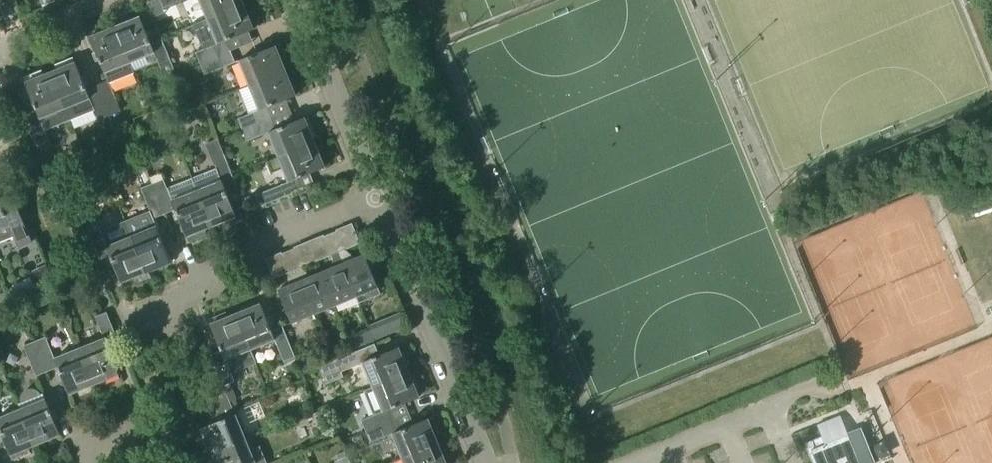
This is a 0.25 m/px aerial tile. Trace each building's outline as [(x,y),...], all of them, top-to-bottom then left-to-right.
[(148,4),(152,12),(163,8),(160,0),(157,0),(148,4)] [(163,8),(165,11),(190,0),(160,0),(163,8)] [(207,20),(207,22),(244,7),(241,0),(198,0),(207,20)] [(247,15),(244,7),(207,22),(207,20),(193,26),(204,52),(196,55),(200,66),(230,54),(226,44),(254,33),(254,32),(259,30),(252,13),(247,15)] [(152,46),(140,18),(115,28),(130,65),(154,55),(164,77),(175,73),(162,42),(152,46)] [(111,116),(121,112),(110,85),(133,75),(129,66),(130,65),(115,28),(90,39),(108,82),(98,86),(111,116)] [(287,63),(280,46),(275,48),(240,62),(250,87),(285,72),(282,65),(287,63)] [(205,77),(235,65),(230,54),(200,66),(205,77)] [(70,121),(94,111),(99,121),(111,116),(98,86),(86,91),(76,63),(75,64),(73,59),(56,66),(58,70),(50,73),(70,121)] [(24,78),(26,83),(25,84),(36,110),(25,115),(37,146),(49,141),(45,131),(70,121),(50,73),(43,76),(41,72),(24,78)] [(243,133),(273,120),(268,108),(295,97),(285,72),(250,87),(260,112),(238,121),(243,133)] [(205,111),(197,108),(194,117),(202,119),(205,111)] [(278,131),(273,120),(243,133),(248,144),(269,135),(279,158),(279,159),(314,145),(305,120),(278,131)] [(324,169),(314,145),(279,159),(279,158),(266,163),(270,175),(283,170),(289,185),(256,198),(260,207),(302,190),(298,180),(324,169)] [(87,159),(90,168),(102,163),(98,154),(87,159)] [(221,230),(237,224),(235,219),(236,219),(225,192),(237,187),(224,156),(213,160),(216,169),(193,179),(213,228),(219,226),(221,230)] [(58,175),(46,180),(48,184),(49,189),(53,187),(62,184),(58,175)] [(213,228),(193,179),(168,189),(164,180),(153,184),(166,217),(177,212),(187,238),(189,238),(190,242),(206,236),(204,231),(213,228)] [(154,222),(166,217),(153,184),(141,189),(154,222)] [(0,200),(0,243),(14,237),(19,249),(31,244),(19,214),(8,218),(0,200)] [(107,248),(98,226),(87,230),(99,261),(110,257),(120,283),(148,272),(133,237),(107,248)] [(148,272),(171,263),(157,228),(133,237),(148,272)] [(328,248),(342,242),(338,233),(324,238),(328,248)] [(347,256),(345,252),(342,242),(328,248),(331,257),(338,254),(356,298),(357,298),(359,304),(381,295),(365,257),(354,262),(347,256)] [(286,265),(299,259),(296,250),(282,256),(286,265)] [(335,307),(356,298),(338,254),(331,257),(333,261),(332,270),(323,274),(335,307)] [(305,273),(303,269),(299,259),(286,265),(289,274),(296,271),(314,316),(335,307),(323,274),(312,279),(305,273)] [(53,281),(48,268),(33,274),(39,287),(53,281)] [(292,325),(304,320),(314,316),(296,271),(289,274),(291,278),(291,288),(279,292),(292,325)] [(272,333),(267,320),(261,305),(237,315),(251,352),(275,342),(284,363),(296,358),(284,329),(272,333)] [(95,384),(119,374),(109,348),(119,344),(107,313),(96,318),(105,339),(80,349),(95,384)] [(228,319),(226,314),(209,321),(211,326),(222,353),(212,357),(221,380),(225,388),(236,383),(230,369),(254,358),(251,352),(237,315),(228,319)] [(400,316),(381,324),(387,337),(405,329),(400,316)] [(349,339),(353,349),(374,340),(370,330),(349,339)] [(55,359),(47,338),(38,342),(50,372),(60,368),(70,394),(95,384),(80,349),(55,359)] [(37,378),(50,372),(38,342),(25,347),(37,378)] [(329,350),(333,360),(343,356),(339,346),(329,350)] [(372,360),(367,349),(320,368),(327,385),(344,378),(342,373),(364,364),(374,388),(409,374),(399,349),(372,360)] [(300,364),(303,372),(312,368),(309,360),(300,364)] [(409,374),(374,388),(365,392),(375,417),(362,422),(366,433),(397,421),(392,410),(419,399),(409,374)] [(201,431),(196,433),(203,449),(208,447),(211,455),(246,441),(236,416),(234,409),(225,388),(221,380),(210,384),(216,400),(212,402),(214,407),(213,425),(201,430),(201,431)] [(42,395),(40,393),(38,391),(35,390),(33,390),(31,389),(29,390),(26,390),(24,392),(22,394),(21,396),(20,399),(20,402),(21,404),(21,405),(19,405),(21,410),(22,410),(36,446),(62,435),(47,400),(46,400),(44,395),(42,395)] [(12,456),(14,460),(31,453),(29,449),(36,446),(22,410),(21,410),(0,419),(0,431),(1,431),(11,456),(12,456)] [(397,421),(366,433),(371,445),(394,436),(404,460),(439,445),(435,438),(440,436),(433,419),(429,421),(428,420),(412,427),(411,426),(405,423),(403,424),(401,419),(397,421)] [(335,434),(331,425),(322,429),(325,438),(335,434)] [(850,436),(826,446),(823,438),(807,445),(814,462),(861,462),(850,436)] [(214,462),(255,462),(246,441),(211,455),(214,462)] [(439,445),(404,460),(405,462),(451,462),(446,451),(442,453),(439,445)] [(347,452),(338,456),(340,461),(349,457),(347,452)]
